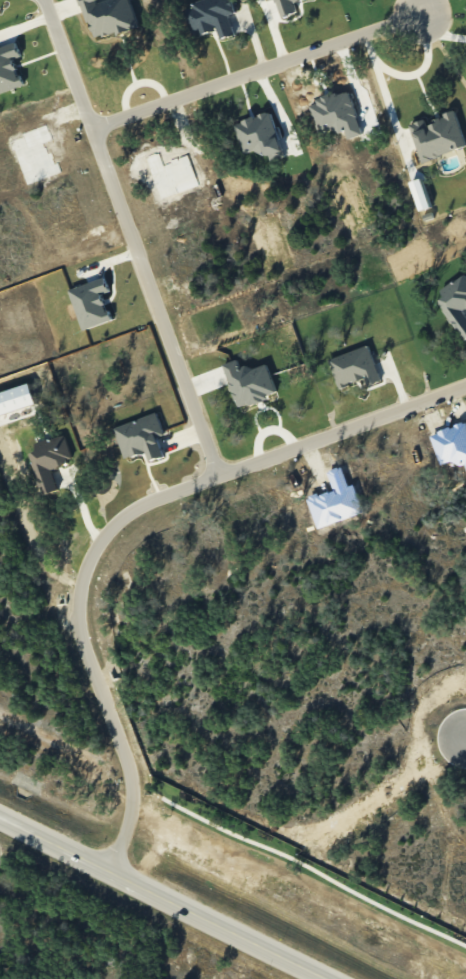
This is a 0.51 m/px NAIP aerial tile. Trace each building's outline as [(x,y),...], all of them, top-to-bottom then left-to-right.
[(98,2),(98,0),(80,0),(93,40),(137,27),(129,0),(105,0),(98,2)] [(231,0),(200,0),(185,5),(195,36),(217,30),(220,39),(234,34),(228,14),(235,12),(231,0)] [(455,112),(426,122),(425,119),(409,124),(421,161),(465,147),(465,145),(455,112)] [(329,360),(338,386),(367,376),(370,382),(379,379),(368,347),(329,360)] [(149,461),(164,456),(157,437),(164,434),(156,413),(114,428),(125,459),(146,452),(149,461)] [(51,468),(72,461),(63,434),(35,444),(37,451),(29,453),(44,495),(58,490),(51,468)]
